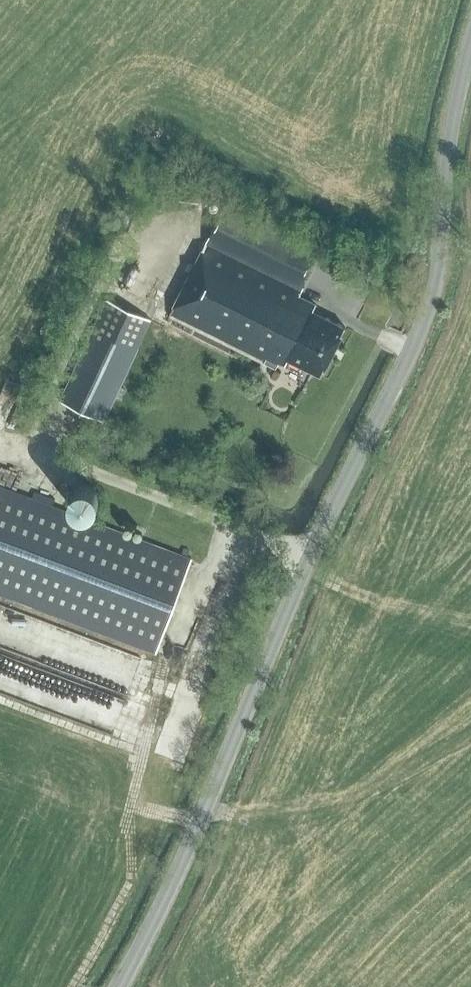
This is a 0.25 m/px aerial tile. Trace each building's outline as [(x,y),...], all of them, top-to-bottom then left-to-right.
[(299,298),(302,292),(321,254),(225,205),(169,316),(275,370),(277,364),(286,368),(289,362),(320,378),(345,329),(316,314),(319,308),(299,298)] [(107,298),(59,399),(104,420),(151,319),(107,298)] [(156,653),(193,557),(0,484),(0,594),(156,653)] [(97,506),(98,499),(97,493),(93,488),(87,485),(80,485),(74,487),(70,493),(69,499),(70,506),(74,511),(80,514),(87,514),(93,511),(97,506)] [(37,707),(137,739),(148,706),(47,674),(37,707)]
